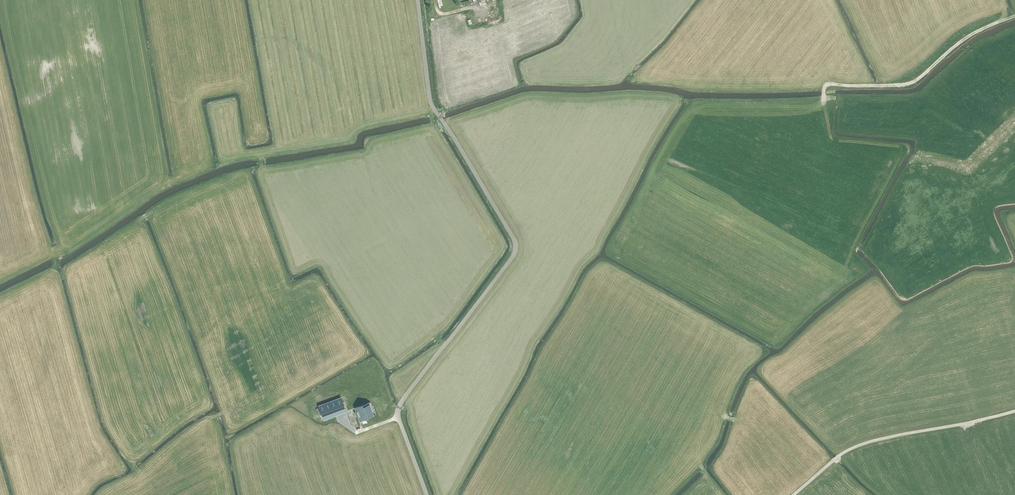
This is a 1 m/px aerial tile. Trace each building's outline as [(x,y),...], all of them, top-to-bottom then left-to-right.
[(323,420),(346,411),(341,398),(318,406),(323,420)] [(372,416),(367,403),(355,408),(360,420),(372,416)]
